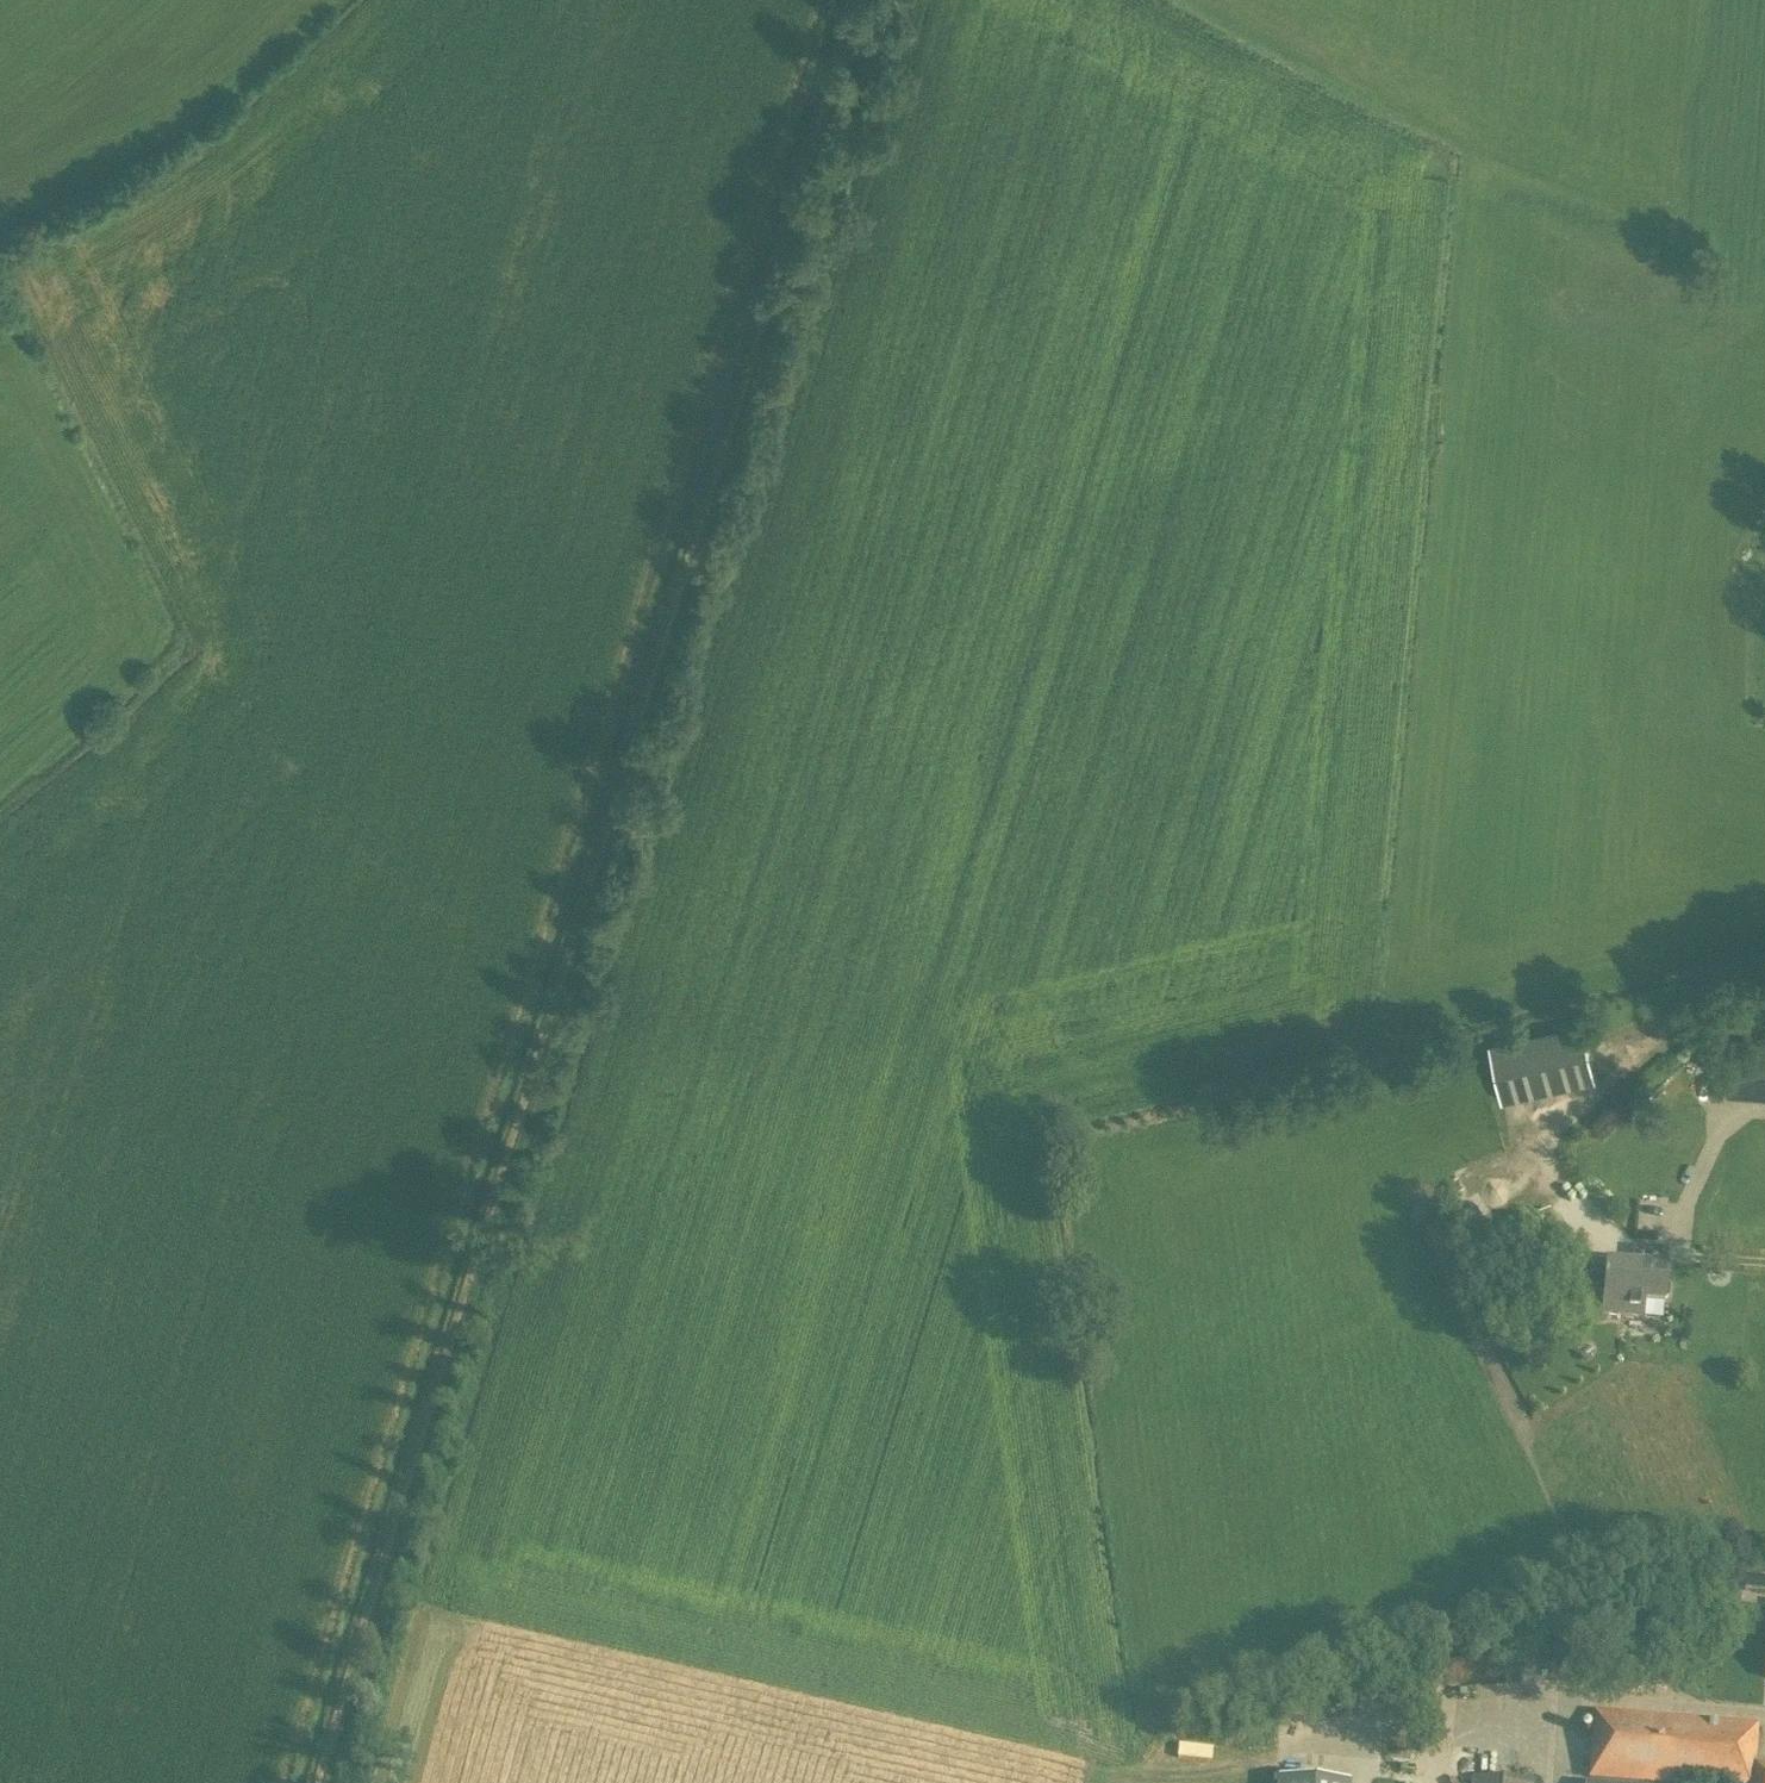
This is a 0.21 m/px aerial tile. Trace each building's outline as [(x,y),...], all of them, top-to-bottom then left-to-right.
[(1503,1102),(1595,1081),(1582,1025),(1490,1045),(1503,1102)] [(1734,1039),(1726,1099),(1764,1102),(1764,1042),(1734,1039)] [(1624,1278),(1622,1316),(1643,1317),(1645,1301),(1664,1303),(1664,1299),(1668,1296),(1669,1286),(1666,1282),(1667,1266),(1648,1265),(1649,1248),(1634,1247),(1632,1264),(1631,1278),(1624,1278)] [(1631,1278),(1632,1264),(1605,1262),(1605,1263),(1590,1262),(1589,1276),(1604,1277),(1602,1314),(1622,1316),(1624,1278),(1631,1278)] [(1746,1575),(1745,1589),(1764,1591),(1764,1577),(1746,1575)] [(1756,1764),(1758,1724),(1593,1713),(1587,1779),(1632,1782),(1764,1782),(1764,1765),(1756,1764)]
